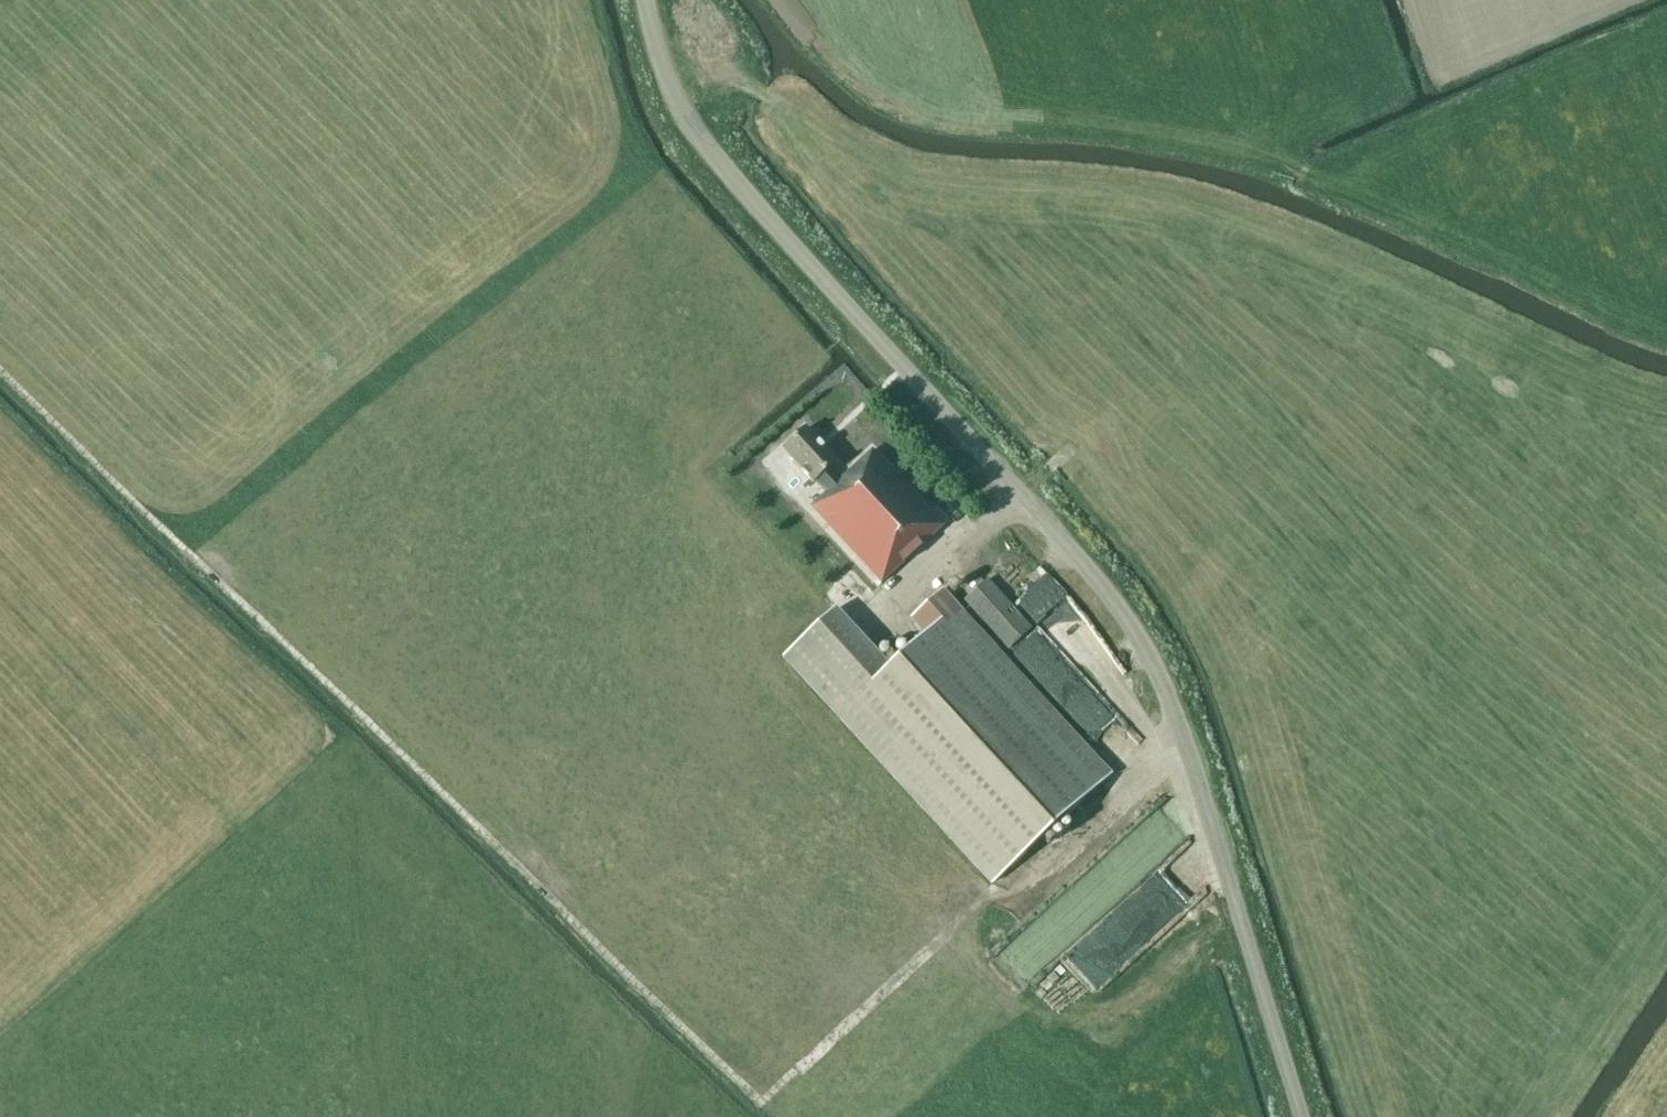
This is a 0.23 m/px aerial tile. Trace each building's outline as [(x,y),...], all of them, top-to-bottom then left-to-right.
[(840,480),(829,468),(835,463),(804,429),(781,450),(812,483),(814,482),(825,493),(810,507),(881,583),(942,526),(872,450),(840,480)] [(961,612),(956,607),(888,670),(834,610),(782,657),(990,885),(1110,775),(968,620),(975,614),(1008,649),(1031,628),(986,580),(963,601),(968,606),(961,612)] [(1038,918),(1063,944),(1098,912),(1073,885),(1038,918)]
